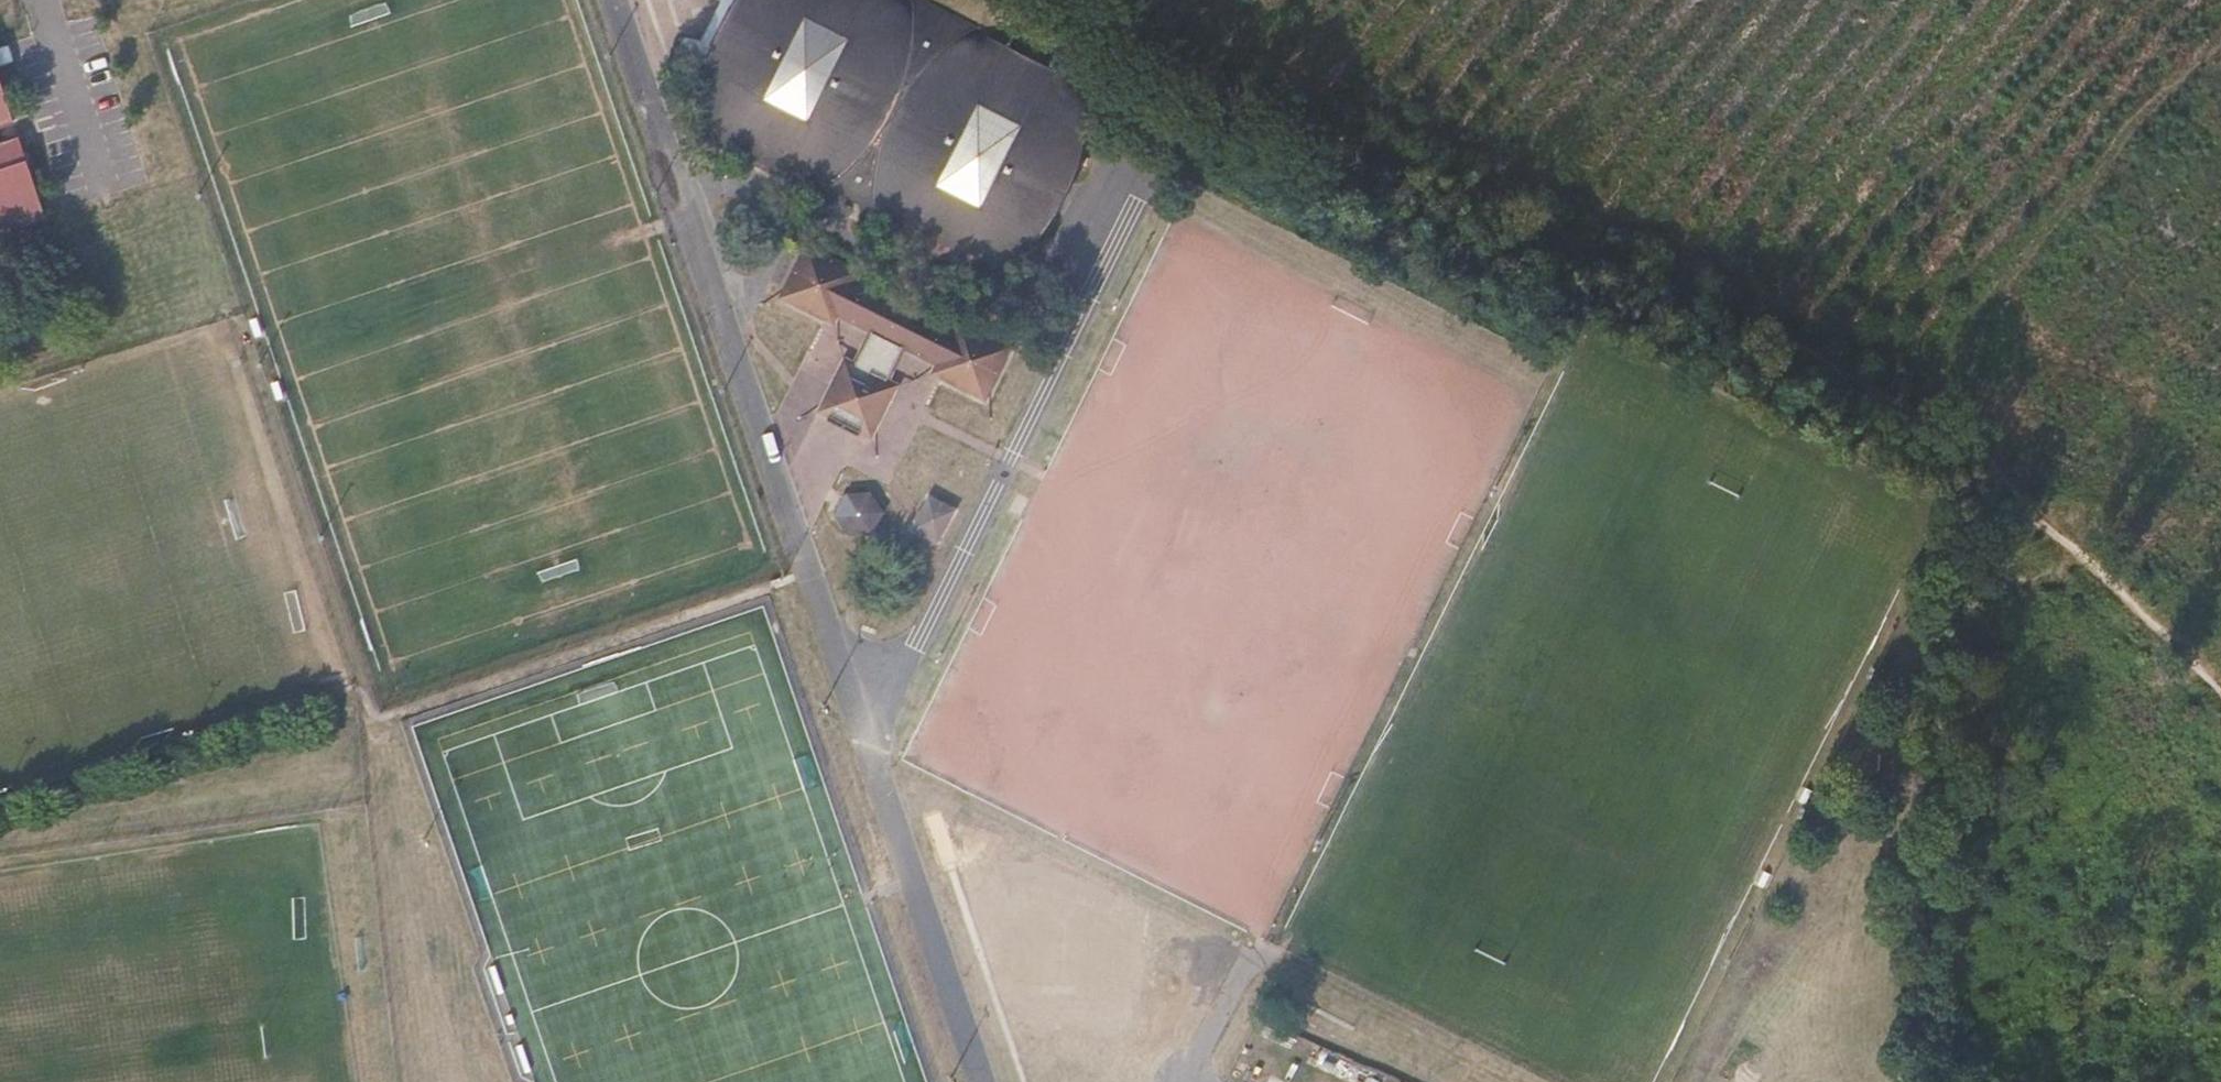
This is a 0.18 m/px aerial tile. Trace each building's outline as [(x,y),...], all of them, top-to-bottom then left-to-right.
[(987,289),(1012,273),(1030,259),(1056,232),(1070,208),(1080,179),(1086,143),(1087,115),(1086,97),(896,0),(740,0),(731,12),(717,36),(709,55),(704,76),(702,94),(702,118),(705,145),(987,289)] [(9,122),(0,94),(0,124),(9,122)] [(40,225),(15,144),(0,149),(0,237),(40,225)] [(837,323),(855,333),(860,322),(875,330),(870,340),(849,382),(837,377),(816,418),(869,447),(892,405),(880,399),(902,356),(907,346),(923,354),(918,365),(936,373),(940,367),(950,372),(951,382),(947,390),(974,405),(980,395),(990,400),(1010,364),(999,359),(1004,350),(967,331),(963,340),(848,282),(854,273),(818,255),(813,265),(803,260),(784,296),(794,300),(789,310),(819,325),(824,315),(831,311),(840,316),(837,323)] [(833,332),(837,323),(840,316),(831,311),(824,315),(819,325),(833,332)] [(860,322),(855,333),(870,340),(875,330),(860,322)] [(907,346),(902,356),(918,365),(923,354),(907,346)] [(940,367),(936,373),(932,382),(947,390),(951,382),(950,372),(940,367)] [(910,531),(938,545),(955,509),(927,495),(921,508),(910,531)] [(845,505),(835,526),(849,545),(873,543),(883,521),(869,502),(845,505)]
